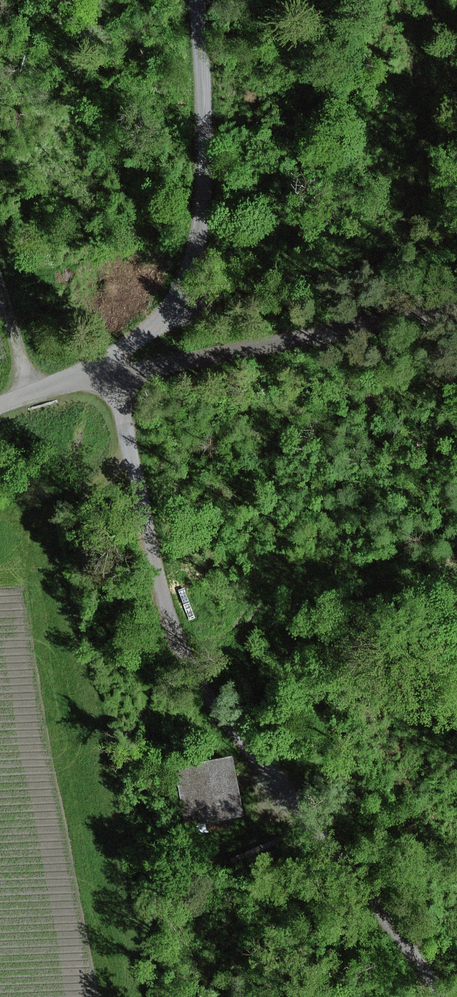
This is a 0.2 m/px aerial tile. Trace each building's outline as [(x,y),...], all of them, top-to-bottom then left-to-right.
[(228,758),(176,769),(187,828),(240,817),(228,758)]
